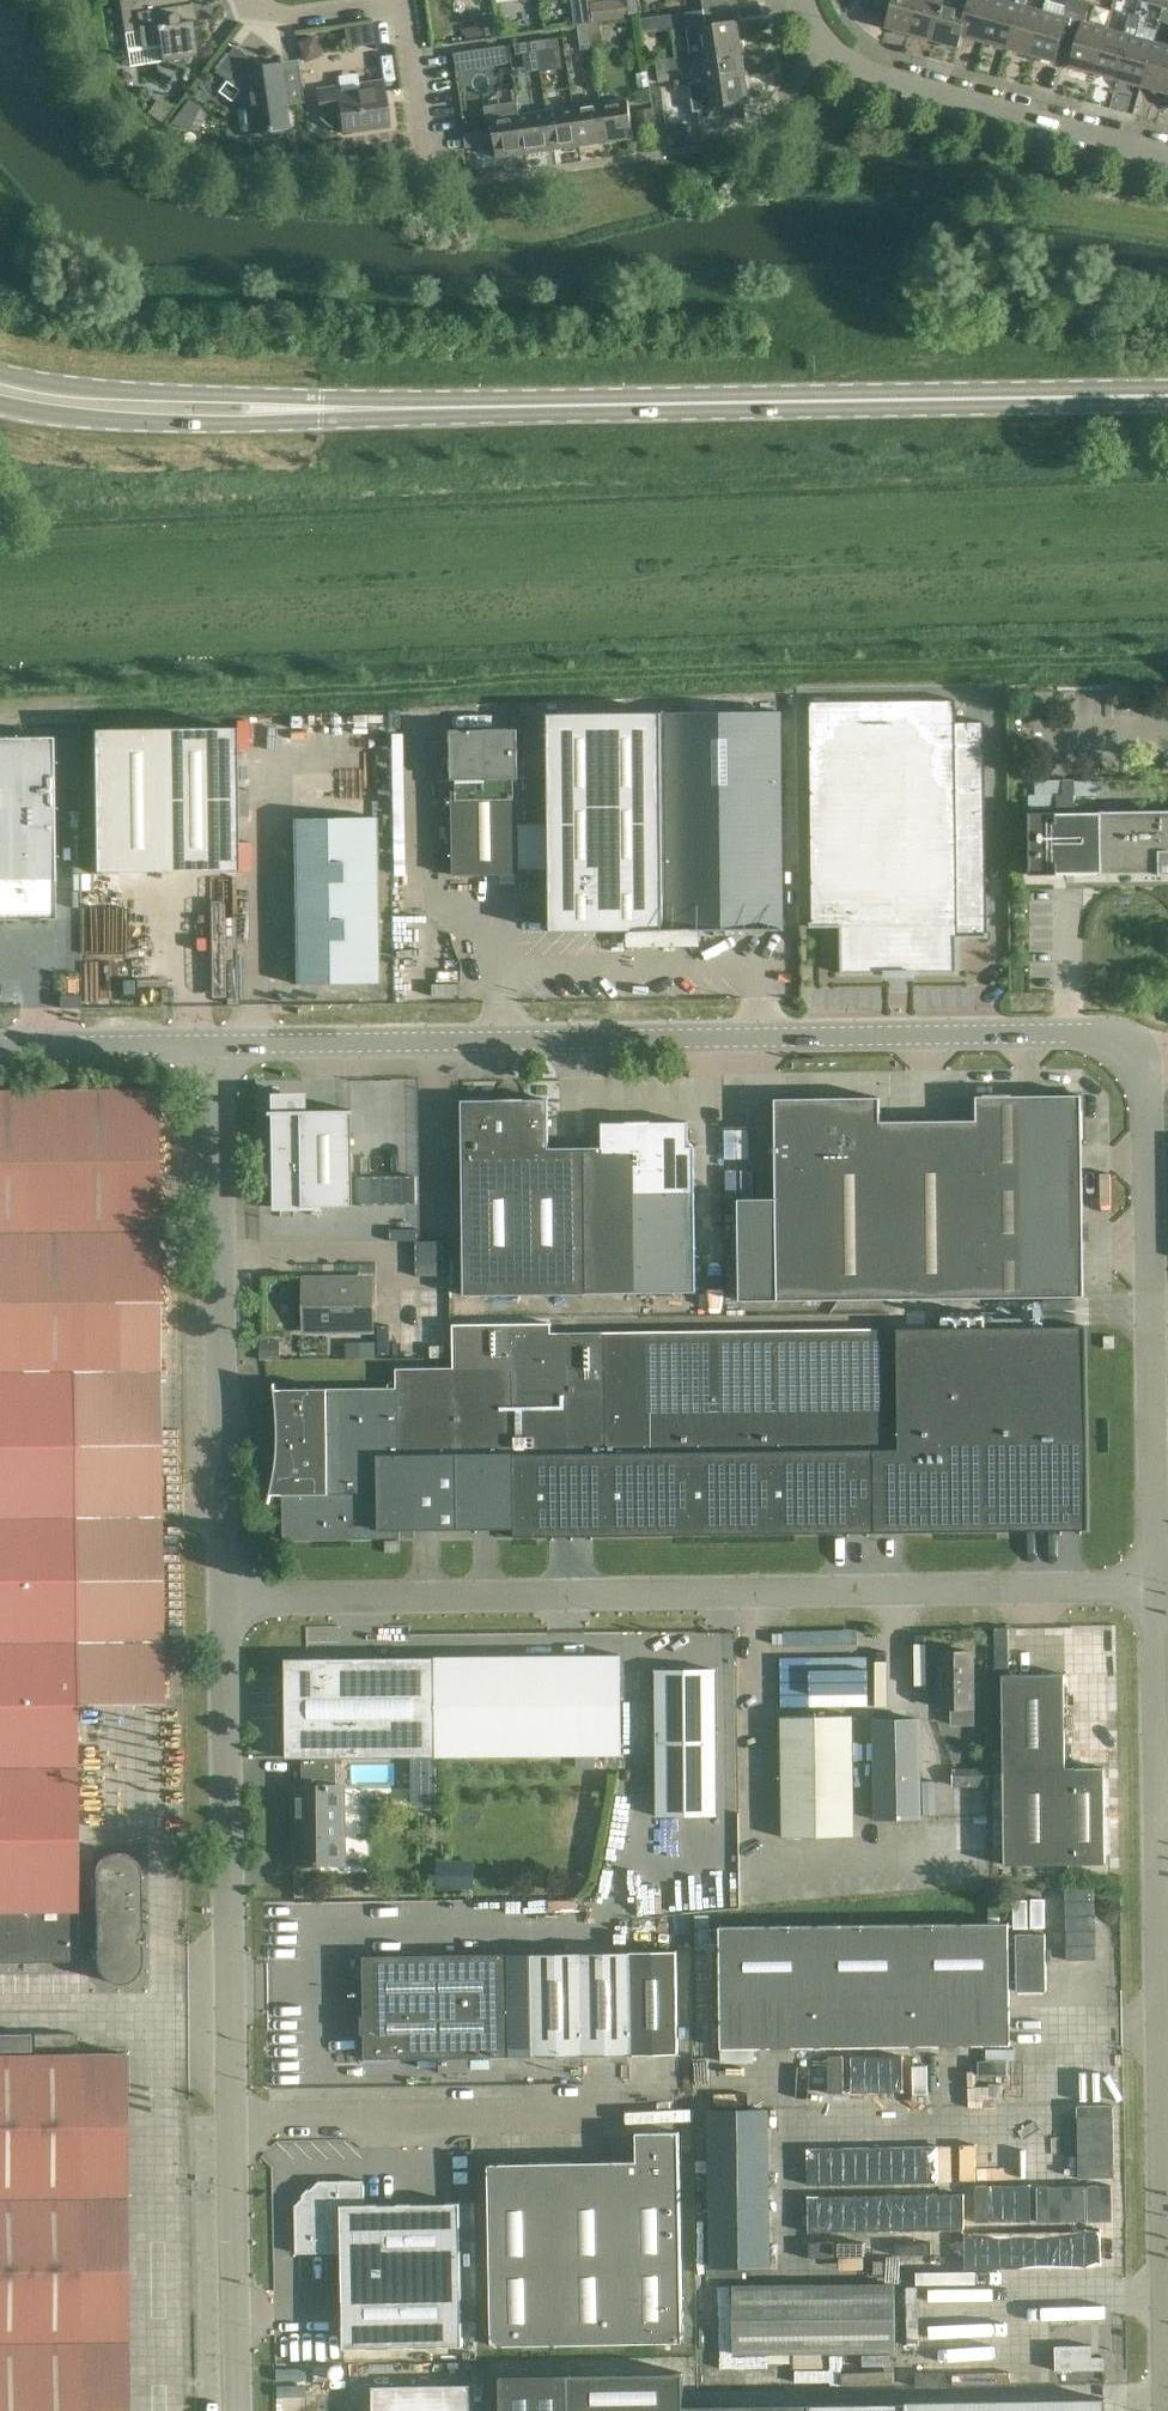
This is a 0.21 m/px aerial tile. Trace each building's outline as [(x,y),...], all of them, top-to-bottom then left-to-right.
[(162,62),(197,57),(189,0),(119,0),(124,33),(140,31),(159,45),(162,62)] [(575,26),(578,26),(590,24),(592,23),(589,0),(571,0),(575,26)] [(620,16),(638,14),(636,0),(618,0),(620,16)] [(704,11),(736,6),(735,0),(702,0),(704,11)] [(910,35),(920,0),(876,0),(872,15),(888,19),(885,28),(910,35)] [(910,35),(934,41),(945,0),(920,0),(910,35)] [(959,0),(945,0),(934,41),(957,48),(969,3),(959,0)] [(969,3),(957,48),(959,48),(963,36),(984,42),(996,0),(970,0),(969,3)] [(984,42),(1007,49),(1020,5),(1025,6),(1027,0),(1015,0),(1014,3),(1004,0),(996,0),(984,42)] [(1073,28),(1081,0),(1069,0),(1064,17),(1043,11),(1031,56),(1056,63),(1066,27),(1073,28)] [(1094,73),(1107,29),(1085,23),(1091,2),(1082,0),(1081,0),(1073,28),(1080,30),(1070,66),(1094,73)] [(1043,11),(1025,6),(1020,5),(1007,49),(1031,56),(1043,11)] [(736,6),(704,11),(686,13),(692,55),(703,54),(742,48),(736,6)] [(493,12),(474,15),(477,37),(496,35),(493,12)] [(1130,13),(1127,24),(1138,27),(1141,17),(1130,13)] [(654,18),(640,20),(642,34),(656,32),(654,18)] [(592,23),(590,24),(593,43),(603,41),(600,22),(592,23)] [(593,49),(593,43),(590,24),(578,26),(582,51),(593,49)] [(1124,34),(1107,29),(1094,73),(1118,80),(1130,35),(1135,37),(1138,27),(1127,24),(1124,34)] [(367,26),(349,28),(351,38),(359,45),(369,44),(367,26)] [(1135,37),(1130,35),(1118,80),(1141,86),(1153,42),(1135,37)] [(313,36),(295,43),(304,63),(321,56),(313,36)] [(536,41),(538,52),(540,64),(551,63),(548,40),(536,41)] [(516,55),(538,52),(536,41),(515,44),(516,55)] [(1141,86),(1165,93),(1167,81),(1167,46),(1153,42),(1141,86)] [(244,106),(247,106),(247,107),(237,109),(241,134),(269,130),(269,127),(287,125),(278,64),(260,67),(233,47),(214,72),(227,82),(243,80),(245,88),(240,89),(234,99),(244,106)] [(703,54),(707,81),(746,75),(742,48),(703,54)] [(469,51),(453,53),(455,69),(471,67),(469,51)] [(667,59),(656,61),(659,82),(670,80),(667,59)] [(648,72),(636,73),(638,89),(650,87),(648,72)] [(698,99),(698,101),(702,125),(742,119),(739,105),(750,103),(746,75),(707,81),(709,97),(698,99)] [(361,90),(340,93),(339,85),(315,88),(320,119),(331,128),(341,126),(342,133),(388,127),(382,81),(360,84),(361,90)] [(187,100),(178,113),(193,121),(201,107),(187,100)] [(600,104),(606,143),(634,139),(631,115),(628,100),(600,104)] [(497,158),(525,154),(519,115),(520,115),(518,102),(485,107),(488,131),(465,134),(466,149),(495,144),(497,158)] [(600,104),(573,108),(579,146),(606,143),(600,104)] [(552,150),(579,146),(573,108),(546,111),(552,150)] [(546,111),(520,115),(519,115),(525,154),(552,150),(546,111)] [(651,111),(636,113),(638,126),(653,123),(651,111)] [(687,123),(668,126),(671,145),(689,143),(687,123)] [(486,146),(471,149),(473,159),(488,157),(486,146)] [(959,698),(810,700),(812,903),(812,927),(842,926),(842,973),(958,972),(957,937),(987,937),(987,913),(985,723),(959,723),(959,698)] [(782,712),(686,713),(550,714),(550,823),(533,824),(534,870),(547,870),(548,933),(648,931),(783,930),(782,712)] [(520,870),(534,870),(533,824),(520,824),(518,727),(451,728),(453,875),(520,874),(520,870)] [(93,873),(236,871),(235,728),(91,729),(93,873)] [(54,881),(52,737),(0,738),(0,882),(54,881)] [(1029,813),(1030,875),(1100,875),(1159,874),(1159,875),(1167,875),(1167,811),(1099,812),(1099,814),(1057,814),(1057,813),(1029,813)] [(379,983),(378,959),(376,815),(292,817),(295,984),(379,983)] [(173,989),(161,989),(161,1002),(173,1001),(173,989)] [(95,1961),(97,1970),(102,1977),(110,1982),(118,1984),(127,1982),(134,1977),(139,1970),(141,1961),(141,1942),(136,1941),(140,1927),(140,1875),(137,1865),(131,1858),(122,1854),(113,1854),(104,1858),(97,1865),(95,1874),(95,1910),(76,1910),(71,1373),(159,1372),(157,1160),(156,1161),(156,1090),(0,1092),(0,1962),(77,1961),(77,1921),(96,1928),(95,1961)] [(271,1096),(271,1114),(272,1208),(349,1206),(347,1113),(350,1113),(350,1110),(300,1111),(300,1095),(271,1096)] [(977,1097),(977,1121),(978,1166),(1082,1164),(1082,1095),(977,1097)] [(775,1099),(776,1132),(778,1300),(980,1298),(979,1236),(978,1166),(977,1121),(881,1122),(880,1098),(775,1099)] [(604,1152),(602,1148),(548,1149),(548,1100),(462,1101),(463,1125),(464,1294),(640,1293),(639,1152),(604,1152)] [(602,1123),(602,1148),(604,1152),(639,1152),(640,1293),(696,1293),(695,1171),(695,1147),(689,1147),(688,1122),(602,1123)] [(1082,1164),(978,1166),(979,1236),(1083,1235),(1082,1164)] [(1083,1235),(979,1236),(980,1298),(1084,1296),(1083,1235)] [(371,1281),(331,1281),(307,1281),(307,1329),(371,1329),(371,1281)] [(306,1389),(282,1389),(282,1420),(283,1494),(284,1540),(414,1538),(414,1529),(496,1528),(502,1528),(514,1528),(514,1537),(551,1536),(593,1536),(827,1533),(871,1533),(876,1533),(876,1529),(904,1529),(1000,1528),(1020,1528),(1040,1528),(1081,1527),(1081,1493),(1079,1361),(1079,1327),(997,1328),(873,1329),(605,1333),(551,1333),(551,1324),(453,1325),(454,1368),(396,1369),(397,1388),(306,1389)] [(279,1341),(263,1341),(260,1341),(260,1360),(279,1360),(279,1341)] [(375,1342),(345,1342),(346,1359),(348,1359),(369,1359),(375,1358),(375,1342)] [(1014,1641),(1000,1641),(1001,1670),(1015,1669),(1014,1641)] [(939,1652),(940,1709),(951,1709),(951,1725),(974,1725),(973,1652),(939,1652)] [(302,1757),(436,1758),(451,1758),(622,1756),(621,1655),(286,1659),(287,1757),(302,1757)] [(864,1661),(865,1699),(883,1699),(882,1660),(864,1661)] [(715,1670),(656,1670),(656,1694),(657,1816),(677,1815),(717,1815),(716,1694),(715,1670)] [(1002,1675),(1005,1865),(1106,1864),(1104,1767),(1066,1768),(1065,1674),(1002,1675)] [(855,1840),(853,1739),(853,1715),(781,1716),(783,1841),(855,1840)] [(874,1720),(874,1744),(876,1822),(922,1821),(920,1719),(874,1720)] [(436,1758),(302,1757),(303,1786),(293,1786),(293,1808),(297,1808),(298,1821),(293,1821),(294,1864),(337,1864),(336,1791),(413,1790),(413,1806),(436,1805),(436,1758)] [(473,1861),(436,1861),(436,1891),(473,1891),(473,1861)] [(697,1917),(698,1946),(710,1946),(709,1917),(697,1917)] [(1009,1923),(985,1923),(720,1926),(721,2048),(1011,2045),(1010,1989),(1017,1989),(1018,1991),(1046,1991),(1046,1934),(1017,1934),(1017,1935),(1009,1935),(1009,1923)] [(582,2055),(630,2054),(629,1951),(581,1952),(582,2055)] [(678,2053),(678,2029),(677,1951),(629,1951),(630,2054),(678,2053)] [(535,2056),(582,2055),(581,1952),(533,1953),(535,2056)] [(510,1953),(387,1955),(363,1956),(364,2016),(361,2016),(362,2061),(379,2061),(379,2058),(511,2056),(511,2032),(510,1953)] [(28,2034),(0,2034),(0,2051),(28,2051),(28,2034)] [(70,2034),(34,2034),(34,2050),(70,2050),(70,2034)] [(125,2053),(77,2054),(0,2054),(0,2410),(128,2410),(125,2053)] [(1007,2061),(979,2061),(979,2075),(1007,2075),(1007,2061)] [(770,2108),(708,2109),(710,2267),(772,2267),(770,2108)] [(679,2131),(636,2132),(637,2161),(489,2164),(492,2345),(683,2342),(679,2131)] [(463,2346),(461,2227),(460,2203),(365,2204),(365,2180),(319,2181),(311,2189),(314,2191),(305,2200),(303,2198),(295,2205),(296,2253),(342,2253),(343,2348),(463,2346)] [(895,2283),(733,2285),(734,2355),(897,2352),(895,2283)] [(1104,2357),(1092,2357),(1092,2345),(1055,2346),(1056,2371),(1104,2370),(1104,2357)] [(326,2367),(314,2367),(315,2381),(326,2381),(326,2367)] [(306,2368),(277,2369),(277,2380),(306,2380),(306,2368)] [(501,2375),(501,2410),(684,2410),(684,2406),(684,2373),(569,2374),(501,2375)] [(396,2385),(373,2386),(373,2410),(471,2410),(470,2384),(396,2385)] [(307,2385),(277,2386),(278,2397),(307,2397),(307,2385)] [(684,2406),(684,2410),(1105,2410),(1105,2399),(907,2402),(810,2404),(684,2406)]
